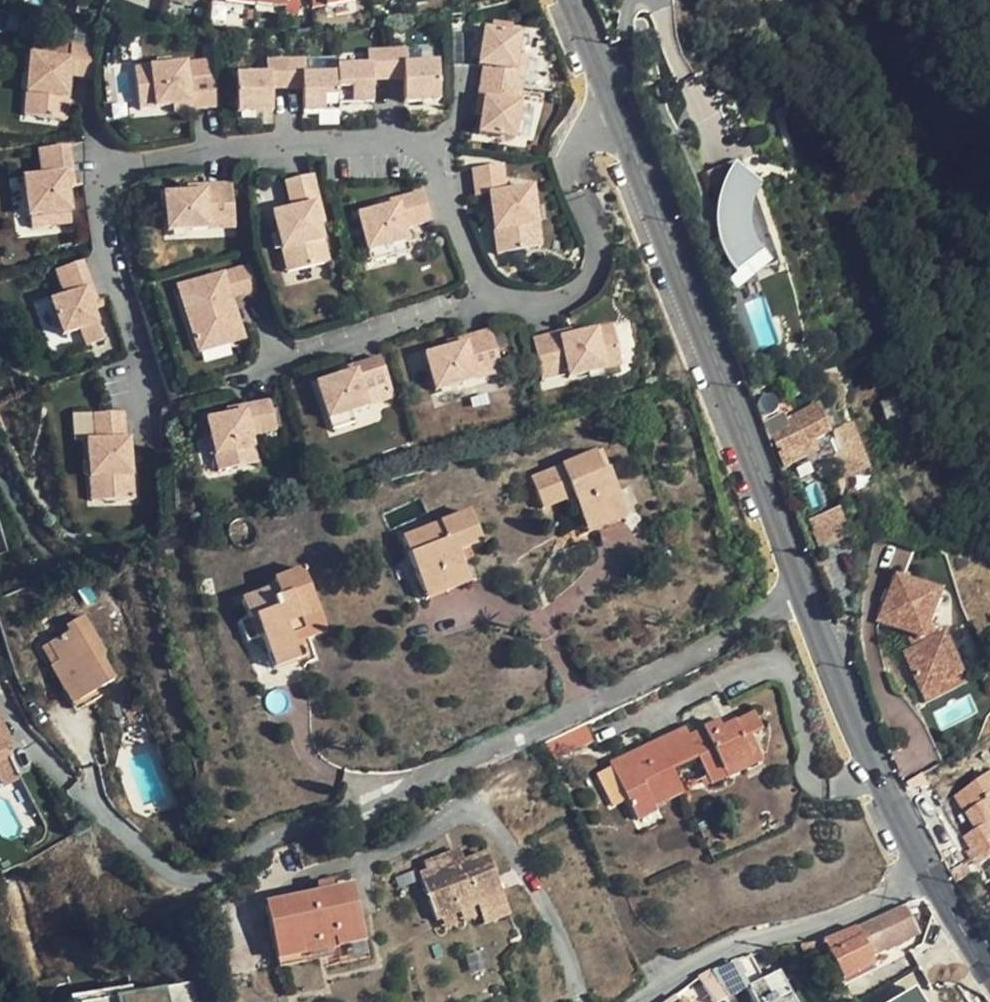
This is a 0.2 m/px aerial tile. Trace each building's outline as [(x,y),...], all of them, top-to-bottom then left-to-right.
[(310,0),(125,0),(124,5),(153,16),(157,4),(171,9),(205,15),(206,5),(233,8),(232,18),(297,21),(298,11),(310,12),(310,0)] [(333,18),(365,11),(362,0),(363,0),(328,0),(333,18)] [(519,36),(483,30),(478,63),(484,64),(513,69),(519,36)] [(408,45),(408,59),(440,59),(439,44),(408,45)] [(89,52),(64,51),(64,67),(63,78),(87,79),(89,52)] [(402,52),(386,53),(387,80),(403,80),(402,65),(402,52)] [(387,80),(386,53),(370,53),(370,65),(371,80),(387,80)] [(284,89),(284,60),(268,61),(269,75),(269,90),(284,89)] [(299,60),(284,60),(284,89),(299,89),(299,74),(299,60)] [(64,67),(24,64),(20,122),(60,124),(63,78),(64,67)] [(164,106),(182,103),(178,84),(174,64),(125,74),(132,112),(164,106)] [(436,64),(402,65),(403,80),(403,102),(437,101),(436,64)] [(513,69),(484,64),(481,79),(518,85),(520,71),(513,69)] [(370,65),(336,66),(336,73),(337,103),(371,103),(371,80),(370,65)] [(336,73),(299,74),(299,89),(300,111),(337,110),(337,103),(336,73)] [(269,90),(269,75),(231,76),(232,113),(269,111),(269,90)] [(182,103),(164,106),(165,114),(210,105),(205,79),(178,84),(182,103)] [(518,85),(481,79),(479,94),(515,100),(518,85)] [(515,100),(479,94),(476,111),(481,112),(477,132),(512,137),(518,100),(515,100)] [(33,152),(37,172),(60,168),(63,190),(69,189),(63,147),(33,152)] [(733,162),(739,165),(735,155),(696,170),(719,228),(718,225),(717,219),(717,215),(717,204),(718,201),(719,196),(720,190),(721,185),(723,180),(724,177),(725,176),(726,173),(728,170),(729,167),(731,165),(732,164),(733,162)] [(751,196),(759,180),(739,165),(733,162),(732,164),(731,165),(729,167),(728,170),(726,173),(725,176),(724,177),(723,180),(721,185),(720,190),(719,196),(718,201),(717,204),(717,215),(717,219),(718,225),(721,236),(722,241),(724,245),(725,248),(727,251),(730,256),(736,265),(738,267),(743,273),(745,275),(766,252),(757,242),(752,231),(751,228),(749,222),(748,214),(748,211),(749,207),(749,201),(751,196)] [(472,168),(475,195),(491,194),(505,192),(501,164),(472,168)] [(63,190),(60,168),(37,172),(21,174),(28,221),(67,215),(63,190)] [(308,171),(279,179),(286,205),(315,197),(308,171)] [(231,223),(227,184),(187,189),(188,194),(161,197),(165,235),(205,231),(204,226),(231,223)] [(541,221),(536,187),(505,192),(491,194),(498,249),(524,246),(521,225),(533,223),(541,221)] [(435,224),(427,195),(400,202),(408,231),(435,224)] [(787,348),(784,338),(765,345),(747,299),(765,291),(755,267),(776,258),(751,196),(749,201),(749,207),(748,211),(748,214),(749,222),(751,228),(752,231),(757,242),(766,252),(745,275),(743,273),(738,267),(736,265),(730,256),(727,251),(725,248),(724,245),(722,241),(721,236),(711,240),(758,358),(787,348)] [(321,218),(315,197),(286,205),(266,210),(276,248),(280,247),(286,267),(324,257),(314,220),(321,218)] [(408,231),(400,202),(382,207),(383,212),(363,218),(375,260),(413,249),(408,231)] [(536,244),(533,223),(521,225),(524,246),(536,244)] [(253,265),(227,273),(236,301),(262,293),(253,265)] [(90,306),(96,304),(81,267),(56,276),(66,300),(85,293),(90,306)] [(236,301),(227,273),(179,288),(199,352),(247,337),(236,301)] [(90,306),(85,293),(66,300),(53,305),(65,338),(81,331),(98,325),(90,306)] [(583,332),(580,323),(536,333),(545,374),(561,369),(553,338),(583,332)] [(583,332),(553,338),(561,369),(573,367),(574,372),(625,360),(617,323),(583,332)] [(98,325),(81,331),(88,350),(105,343),(98,325)] [(494,330),(477,334),(489,375),(506,370),(494,330)] [(489,375),(477,334),(450,343),(452,348),(427,355),(439,393),(478,382),(477,378),(489,375)] [(382,356),(358,364),(368,393),(392,384),(382,356)] [(368,393),(358,364),(339,371),(341,376),(317,384),(334,432),(358,423),(353,411),(372,405),(368,393)] [(232,406),(233,412),(249,407),(255,426),(278,418),(270,393),(232,406)] [(233,412),(210,419),(226,469),(265,456),(255,426),(249,407),(233,412)] [(828,435),(818,409),(787,421),(785,415),(763,424),(769,440),(775,439),(781,455),(828,435)] [(104,418),(106,447),(132,446),(130,416),(104,418)] [(828,435),(781,455),(786,467),(827,451),(838,481),(872,471),(853,425),(828,435)] [(93,449),(96,492),(101,492),(140,488),(137,445),(132,446),(106,447),(93,449)] [(606,471),(613,467),(606,449),(598,452),(606,471)] [(627,502),(613,467),(606,471),(598,452),(536,478),(548,508),(578,495),(588,519),(627,502)] [(101,492),(102,511),(141,509),(140,488),(101,492)] [(632,515),(627,502),(588,519),(592,531),(632,515)] [(811,522),(820,548),(852,538),(843,512),(811,522)] [(463,551),(472,548),(484,543),(473,514),(407,539),(426,593),(451,584),(447,573),(468,565),(466,560),(463,551)] [(475,557),(472,548),(463,551),(466,560),(475,557)] [(451,584),(426,593),(430,600),(474,583),(468,565),(447,573),(451,584)] [(908,645),(926,685),(964,668),(946,628),(938,632),(931,618),(943,591),(902,572),(882,614),(911,627),(919,641),(908,645)] [(266,641),(274,659),(301,647),(296,636),(310,630),(315,641),(333,633),(307,573),(282,583),(285,589),(250,604),(257,622),(244,629),(252,648),(266,641)] [(55,675),(69,696),(80,690),(89,704),(103,695),(124,682),(110,661),(114,652),(92,620),(76,631),(79,636),(59,650),(69,665),(55,675)] [(296,636),(301,647),(315,641),(310,630),(296,636)] [(301,647),(274,659),(280,672),(307,661),(301,647)] [(964,668),(926,685),(930,694),(968,675),(964,668)] [(80,690),(69,696),(83,717),(107,702),(103,695),(89,704),(80,690)] [(728,776),(745,768),(741,760),(776,744),(768,726),(778,722),(769,704),(748,713),(750,718),(739,723),(736,716),(705,730),(702,723),(628,758),(652,810),(673,800),(701,787),(691,763),(716,752),(728,776)] [(18,755),(14,749),(21,745),(0,706),(0,765),(18,755)] [(741,760),(745,768),(779,752),(776,744),(741,760)] [(954,795),(972,830),(980,845),(986,842),(989,848),(989,776),(954,795)] [(676,807),(673,800),(652,810),(656,817),(676,807)] [(972,830),(962,837),(976,864),(989,857),(989,848),(986,842),(980,845),(972,830)] [(456,866),(467,862),(462,850),(451,855),(456,866)] [(488,854),(467,862),(456,866),(451,855),(428,863),(432,872),(422,876),(438,920),(504,895),(488,854)] [(355,883),(267,904),(280,956),(303,950),(301,943),(335,935),(336,942),(367,935),(355,883)] [(511,915),(504,895),(438,920),(442,932),(481,916),(485,925),(511,915)] [(913,933),(899,905),(821,941),(798,944),(810,965),(829,957),(841,979),(871,963),(869,960),(866,955),(874,951),(913,933)] [(303,950),(280,956),(281,960),(336,947),(339,959),(371,952),(367,935),(336,942),(335,935),(301,943),(303,950)] [(877,957),(874,951),(866,955),(869,960),(877,957)] [(708,971),(722,996),(743,985),(729,960),(708,971)] [(743,985),(752,1001),(791,1001),(774,969),(743,985)] [(695,979),(708,1001),(711,1001),(722,996),(708,971),(695,979)] [(958,980),(971,999),(980,993),(968,974),(958,980)] [(971,999),(958,980),(928,999),(930,1001),(966,1001),(971,999)] [(167,988),(116,1000),(117,1001),(170,1001),(167,988)]
